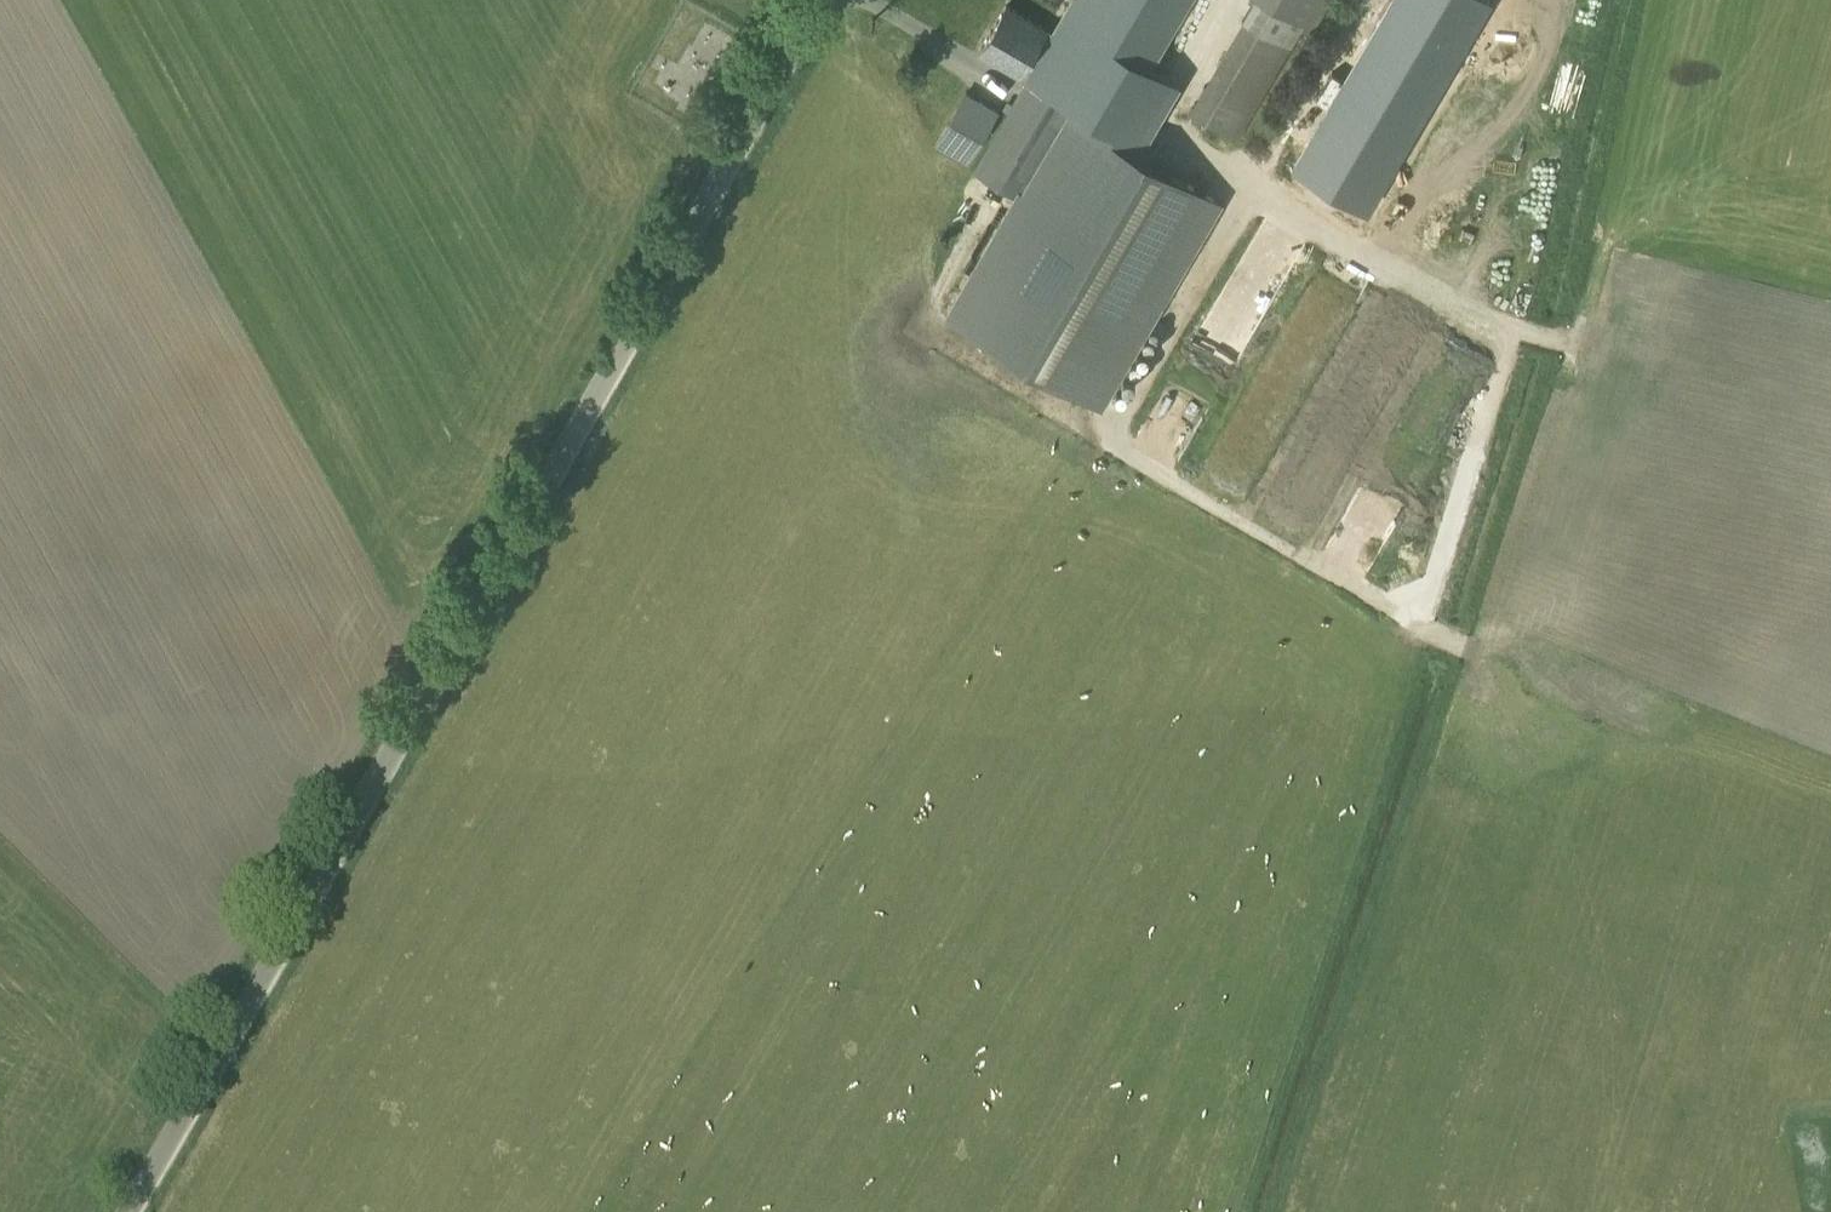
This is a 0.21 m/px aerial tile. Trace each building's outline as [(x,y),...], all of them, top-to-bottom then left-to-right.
[(1190,0),(1080,0),(1163,49),(1190,0)] [(1338,0),(1278,0),(1276,3),(1322,28),(1338,0)] [(1442,0),(1398,0),(1299,169),(1370,211),(1480,22),(1442,0)] [(1139,125),(1092,97),(1110,66),(1006,5),(979,51),(1027,80),(982,156),(1022,179),(1067,103),(1075,109),(1081,112),(1070,131),(1084,140),(1034,228),(1004,211),(944,317),(1103,408),(1163,303),(1142,291),(1200,192),(1125,148),(1139,125)] [(982,138),(999,110),(966,90),(949,119),(982,138)]
